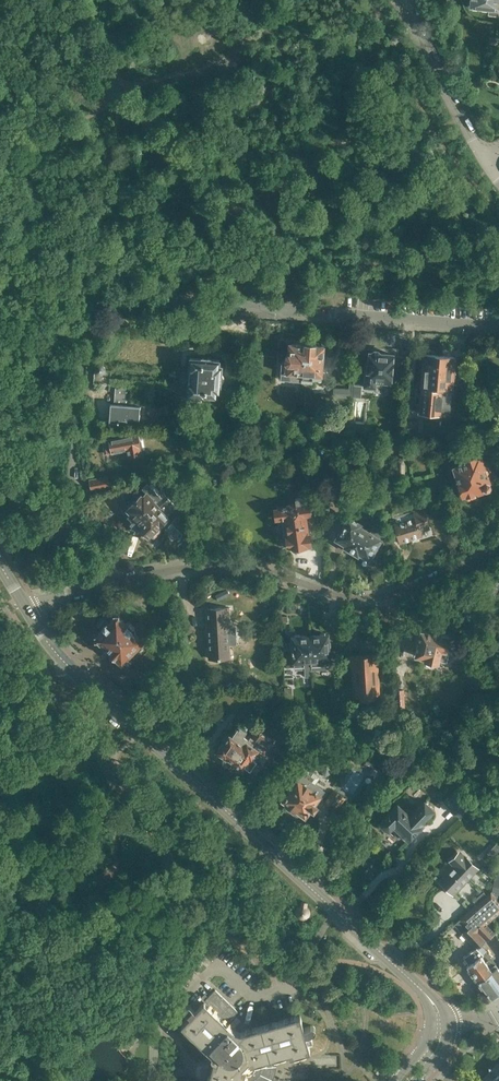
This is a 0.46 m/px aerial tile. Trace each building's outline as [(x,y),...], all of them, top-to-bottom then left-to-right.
[(470,6),(489,8),(488,14),(498,15),(498,0),(470,0),(470,6)] [(282,372),(281,380),(289,381),(303,382),(306,344),(289,343),(288,354),(286,355),(285,361),(282,361),(282,372)] [(306,344),(303,382),(313,383),(313,380),(322,381),(325,345),(306,344)] [(364,384),(364,386),(376,387),(376,386),(390,387),(390,383),(392,383),(393,370),(406,372),(408,356),(393,355),(393,353),(381,352),(378,350),(374,349),(371,352),(370,351),(369,361),(366,361),(364,384)] [(421,385),(419,412),(450,414),(452,391),(455,356),(424,353),(421,385)] [(190,358),(189,370),(192,370),(192,383),(188,383),(187,395),(190,395),(189,400),(202,401),(202,397),(205,397),(206,396),(218,397),(218,393),(220,393),(222,365),(219,365),(220,360),(210,359),(210,358),(203,357),(202,358),(190,358)] [(334,387),(334,397),(349,398),(353,398),(354,384),(350,384),(349,389),(334,387)] [(354,384),(353,398),(361,398),(362,386),(362,385),(354,384)] [(111,404),(110,422),(120,423),(120,420),(126,420),(126,423),(136,424),(138,423),(138,422),(139,421),(140,406),(130,405),(131,388),(115,387),(114,404),(111,404)] [(332,423),(332,433),(345,433),(346,424),(332,423)] [(127,449),(128,455),(142,453),(138,434),(132,435),(123,437),(123,436),(103,440),(106,454),(127,449)] [(331,435),(331,441),(335,441),(334,451),(345,452),(345,435),(331,435)] [(485,465),(480,452),(463,458),(464,461),(451,466),(460,495),(465,494),(466,498),(468,499),(475,496),(477,494),(475,490),(479,489),(479,491),(490,488),(491,485),(488,477),(491,475),(490,471),(491,471),(490,468),(489,468),(487,464),(485,465)] [(396,473),(405,473),(405,463),(403,459),(398,459),(396,462),(396,473)] [(302,477),(305,491),(311,490),(308,476),(302,477)] [(108,477),(91,481),(93,490),(110,487),(108,477)] [(140,493),(139,494),(149,503),(145,507),(152,514),(149,518),(157,526),(177,506),(150,480),(138,492),(140,493)] [(182,489),(185,509),(194,508),(191,488),(182,489)] [(149,503),(139,494),(129,504),(130,505),(126,509),(127,510),(124,513),(131,519),(131,523),(138,529),(141,526),(149,534),(150,533),(152,536),(155,536),(161,531),(161,528),(157,526),(149,518),(152,514),(145,507),(149,503)] [(281,536),(283,546),(291,545),(292,548),(300,547),(300,546),(309,545),(309,543),(310,543),(307,516),(312,515),(311,511),(312,511),(312,506),(310,506),(310,502),(309,502),(308,496),(295,498),(296,502),(287,503),(287,505),(274,506),(276,520),(282,519),(284,536),(281,536)] [(194,502),(196,516),(203,515),(201,501),(194,502)] [(420,530),(429,527),(424,508),(402,515),(400,510),(389,513),(391,520),(395,519),(396,523),(395,524),(400,541),(421,534),(420,530)] [(363,542),(369,532),(361,527),(363,523),(357,519),(357,520),(353,518),(354,517),(351,515),(337,538),(339,539),(339,541),(343,543),(345,543),(346,544),(345,545),(348,547),(347,549),(354,553),(355,551),(358,553),(359,551),(360,552),(365,543),(363,542)] [(365,543),(360,552),(361,554),(365,556),(366,556),(369,557),(375,561),(382,549),(381,548),(386,540),(380,518),(379,517),(369,532),(363,542),(365,543)] [(136,600),(127,609),(132,614),(141,604),(136,600)] [(141,604),(132,614),(137,618),(145,608),(141,604)] [(209,628),(212,659),(231,658),(229,628),(230,628),(228,608),(231,608),(231,607),(210,608),(211,628),(209,628)] [(145,608),(137,618),(141,622),(150,613),(145,608)] [(97,635),(94,635),(95,641),(97,640),(103,646),(103,647),(121,664),(122,663),(126,667),(131,660),(128,657),(144,638),(150,632),(139,622),(135,626),(129,621),(126,621),(125,622),(119,617),(119,614),(113,614),(113,617),(109,622),(106,622),(102,627),(102,630),(97,635)] [(415,656),(424,658),(424,660),(439,663),(440,660),(447,661),(449,651),(446,650),(449,635),(440,633),(441,632),(431,630),(430,631),(421,629),(420,633),(418,632),(416,640),(418,640),(415,656)] [(320,635),(310,635),(311,666),(311,669),(335,667),(334,651),(328,651),(327,634),(326,634),(325,633),(321,633),(320,635)] [(311,666),(310,635),(301,636),(299,634),(296,635),(294,636),(293,636),(294,667),(305,666),(306,676),(311,676),(310,666),(311,666)] [(348,665),(351,665),(353,696),(359,696),(359,698),(375,698),(375,695),(380,695),(378,664),(381,663),(381,657),(348,658),(348,665)] [(405,710),(405,706),(404,689),(395,689),(397,711),(405,710)] [(222,761),(230,767),(249,737),(244,734),(247,730),(247,729),(249,726),(242,721),(240,725),(239,725),(232,734),(229,732),(228,734),(226,733),(222,739),(223,740),(216,750),(225,756),(222,761)] [(249,737),(233,762),(242,768),(244,766),(251,771),(257,762),(253,759),(258,750),(265,755),(276,739),(258,727),(252,736),(251,736),(250,736),(249,737)] [(302,771),(282,799),(288,803),(285,808),(296,816),(299,811),(305,815),(311,808),(314,809),(318,803),(315,801),(321,793),(320,793),(325,787),(317,782),(320,776),(306,767),(303,772),(302,771)] [(324,801),(336,810),(338,807),(336,805),(340,800),(341,802),(345,797),(333,789),(324,801)] [(424,824),(421,822),(433,810),(424,801),(412,813),(408,808),(405,811),(397,803),(380,821),(380,823),(382,825),(383,827),(385,828),(387,829),(389,830),(394,826),(401,833),(399,834),(405,840),(406,838),(408,840),(424,824)] [(487,834),(498,846),(498,835),(492,829),(487,834)] [(456,864),(440,880),(442,882),(443,885),(450,892),(452,892),(454,893),(477,869),(460,852),(452,861),(456,864)] [(476,947),(496,932),(488,923),(498,914),(498,900),(496,895),(492,890),(454,924),(476,947)] [(310,912),(310,911),(309,909),(308,908),(307,907),(308,902),(302,901),(301,906),(300,906),(298,907),(297,909),(297,910),(296,912),(296,914),(297,915),(298,917),(299,918),(301,918),(302,919),(304,919),(306,918),(307,918),(309,916),(309,914),(310,912)] [(463,956),(469,964),(467,965),(478,981),(479,981),(478,984),(479,986),(480,987),(480,988),(482,988),(484,989),(490,996),(492,998),(498,993),(498,968),(498,966),(496,964),(490,967),(482,956),(487,951),(482,945),(479,949),(477,947),(476,947),(463,956)] [(188,947),(182,953),(187,958),(193,953),(188,947)] [(197,968),(203,963),(193,953),(187,959),(197,968)] [(168,978),(176,986),(188,974),(181,966),(168,978)] [(241,1031),(242,1035),(237,1037),(233,1032),(235,1030),(227,1022),(238,1010),(215,988),(205,999),(200,994),(190,1004),(189,1003),(187,1003),(186,1003),(185,1004),(184,1005),(184,1006),(184,1007),(184,1008),(185,1009),(190,1014),(181,1024),(212,1054),(215,1051),(220,1055),(212,1068),(209,1080),(210,1080),(267,1080),(269,1077),(270,1075),(271,1071),(272,1069),(272,1065),(272,1061),(271,1057),(289,1052),(290,1055),(310,1049),(306,1034),(313,1032),(314,1031),(315,1031),(315,1030),(316,1029),(316,1027),(315,1027),(314,1026),(313,1025),(312,1025),(311,1025),(304,1027),(300,1014),(241,1031)]
